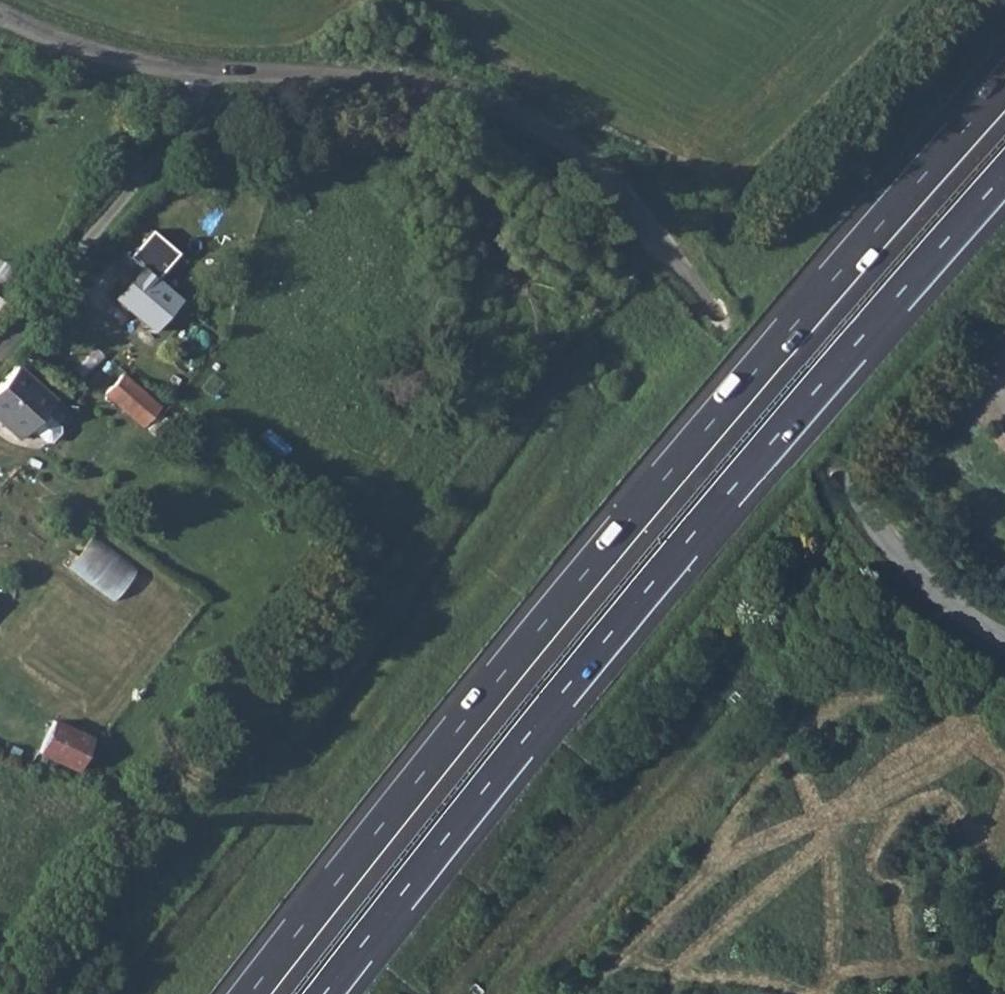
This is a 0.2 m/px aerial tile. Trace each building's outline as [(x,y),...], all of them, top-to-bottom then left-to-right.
[(180,302),(140,268),(113,300),(153,333),(180,302)] [(9,301),(0,296),(0,316),(9,301)] [(0,381),(0,420),(33,381),(13,364),(0,381)] [(160,399),(119,369),(103,391),(143,421),(160,399)] [(0,420),(0,423),(20,440),(29,429),(45,443),(50,442),(58,433),(57,428),(42,414),(54,401),(33,381),(0,420)] [(993,421),(1004,438),(1004,420),(1000,416),(993,421)] [(71,565),(115,600),(140,569),(96,534),(71,565)] [(54,716),(37,750),(74,769),(91,735),(54,716)]
